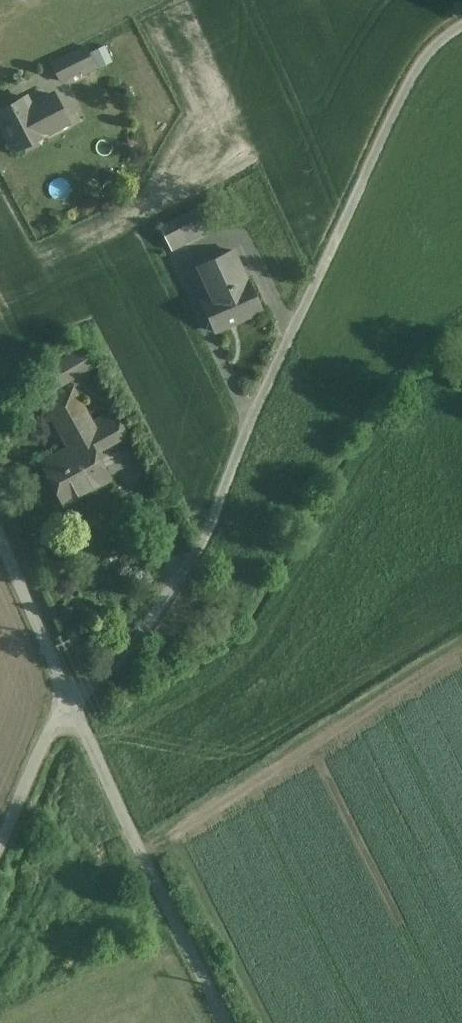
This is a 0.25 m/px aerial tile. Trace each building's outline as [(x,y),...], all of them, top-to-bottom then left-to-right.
[(89,40),(51,58),(61,79),(99,61),(89,40)] [(0,103),(0,115),(14,145),(70,119),(55,87),(32,97),(28,89),(0,103)] [(162,218),(175,247),(218,227),(203,196),(162,218)] [(232,251),(200,265),(213,294),(200,299),(215,332),(262,311),(247,279),(246,280),(232,251)] [(46,365),(56,385),(85,371),(75,351),(46,365)] [(97,433),(92,424),(72,388),(45,403),(60,433),(64,431),(69,439),(71,438),(75,445),(85,439),(97,433)] [(85,439),(90,447),(92,446),(100,449),(125,435),(112,413),(92,424),(97,433),(85,439)] [(75,445),(42,462),(63,502),(83,492),(79,484),(102,471),(96,459),(90,456),(86,449),(90,447),(85,439),(75,445)]
